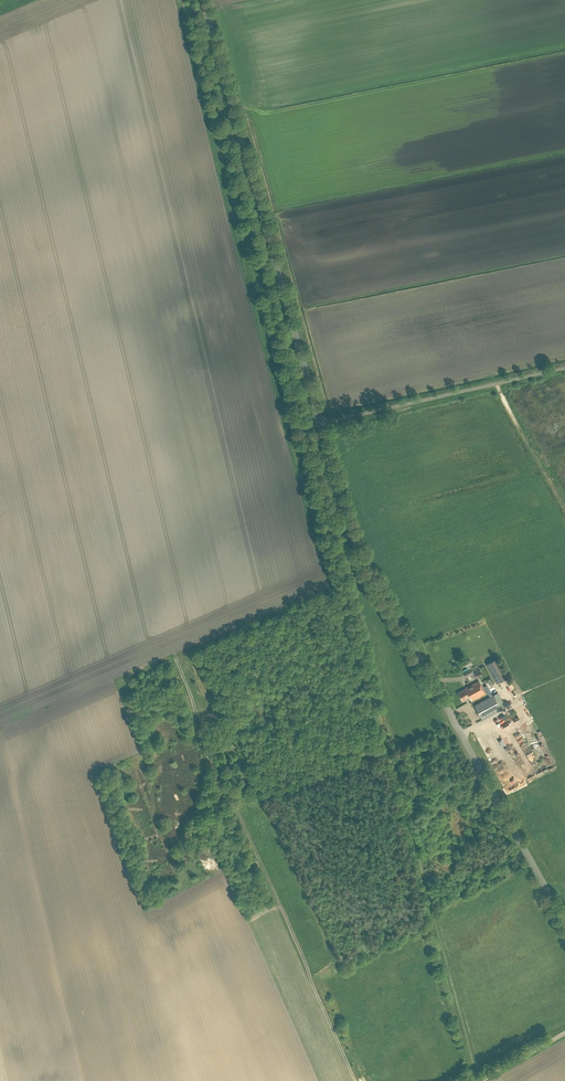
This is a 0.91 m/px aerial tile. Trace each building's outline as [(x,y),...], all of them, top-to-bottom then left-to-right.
[(498,657),(487,664),(497,683),(509,677),(498,657)] [(470,668),(464,671),(466,677),(472,674),(472,673),(470,669),(470,668)] [(465,688),(458,692),(462,699),(469,696),(472,700),(486,693),(479,680),(465,687),(465,688)] [(489,696),(492,694),(487,684),(484,686),(489,696)] [(494,694),(474,705),(482,720),(502,709),(494,694)] [(367,1080),(374,1080),(370,1073),(365,1075),(367,1080)]
